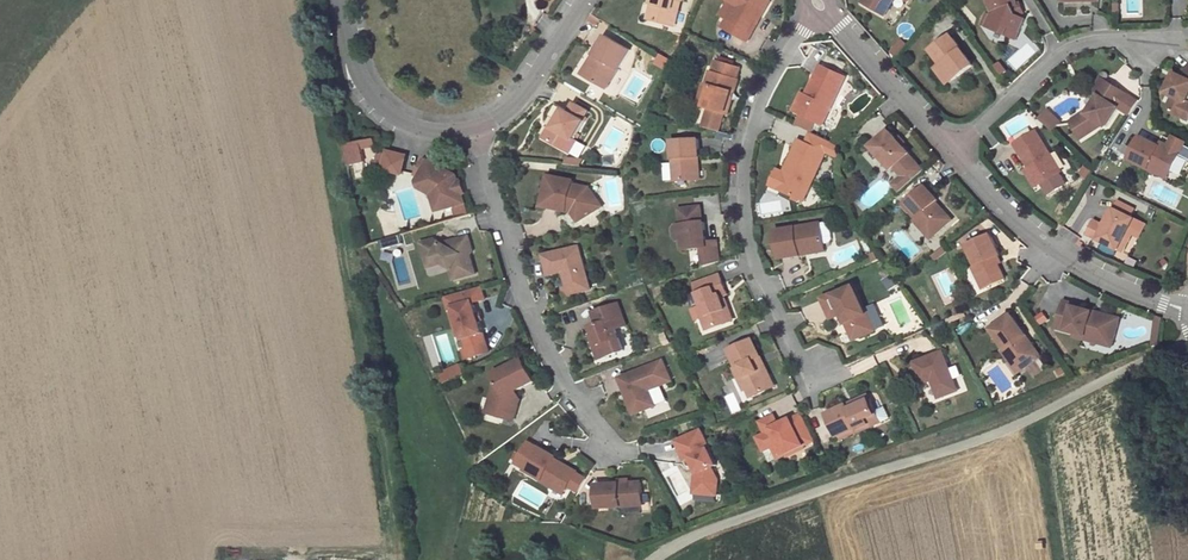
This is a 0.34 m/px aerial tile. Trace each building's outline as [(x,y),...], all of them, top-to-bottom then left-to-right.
[(653,4),(656,5),(652,20),(664,23),(665,19),(676,22),(679,10),(674,9),(676,0),(654,0),(653,4)] [(729,19),(737,4),(730,0),(722,15),(729,19)] [(771,1),(770,0),(729,0),(730,0),(737,4),(729,19),(724,28),(748,42),(753,33),(751,31),(757,20),(759,22),(771,1)] [(861,3),(884,15),(893,0),(863,0),(861,3)] [(1014,7),(1018,6),(1018,4),(1016,0),(989,0),(995,15),(994,16),(989,27),(1008,35),(1011,27),(1021,31),(1026,19),(1017,15),(1014,7)] [(1024,12),(1021,3),(1018,4),(1018,6),(1014,7),(1017,15),(1024,12)] [(989,27),(994,16),(989,14),(984,25),(989,27)] [(753,33),(759,22),(757,20),(751,31),(753,33)] [(1017,40),(1021,31),(1011,27),(1008,35),(1017,40)] [(974,65),(951,35),(931,50),(943,66),(954,81),(974,65)] [(606,89),(630,49),(606,36),(595,55),(600,59),(588,78),(606,89)] [(899,57),(909,46),(902,39),(892,51),(899,57)] [(588,78),(600,59),(595,55),(583,75),(588,78)] [(728,114),(739,80),(737,79),(741,68),(716,61),(713,72),(711,72),(708,84),(710,84),(704,105),(704,107),(708,108),(702,128),(719,132),(724,113),(728,114)] [(823,125),(847,77),(821,65),(807,95),(798,113),(823,125)] [(954,81),(943,66),(937,70),(949,85),(954,81)] [(1187,100),(1187,67),(1180,74),(1177,80),(1173,78),(1166,92),(1173,96),(1169,104),(1172,113),(1181,117),(1186,116),(1187,110),(1187,103),(1187,102),(1187,100)] [(1099,96),(1108,82),(1101,78),(1093,92),(1099,96)] [(1107,127),(1119,108),(1131,115),(1139,101),(1108,82),(1099,96),(1088,114),(1085,112),(1071,122),(1082,139),(1101,126),(1102,124),(1107,127)] [(704,105),(710,84),(708,84),(705,83),(698,105),(704,107),(704,105)] [(798,113),(807,95),(803,92),(794,111),(798,113)] [(578,134),(586,122),(584,121),(589,112),(575,104),(570,112),(566,110),(555,129),(552,127),(545,138),(571,154),(578,142),(575,140),(578,134)] [(555,129),(566,110),(563,108),(552,127),(555,129)] [(1063,122),(1050,109),(1048,111),(1061,124),(1063,122)] [(1061,124),(1048,111),(1041,119),(1053,131),(1061,124)] [(888,115),(888,123),(905,123),(904,114),(888,115)] [(899,139),(891,131),(872,147),(893,170),(911,153),(904,144),(899,139)] [(1061,171),(1036,131),(1015,144),(1030,168),(1040,184),(1042,183),(1061,171)] [(804,202),(827,153),(839,158),(838,144),(811,132),(806,142),(799,139),(784,171),(787,172),(779,190),(804,202)] [(1171,175),(1185,147),(1173,140),(1171,145),(1162,141),(1160,146),(1141,136),(1129,159),(1150,170),(1152,166),(1171,175)] [(1185,147),(1187,142),(1175,136),(1173,140),(1185,147)] [(699,180),(697,158),(700,157),(699,138),(672,141),(676,182),(699,180)] [(366,162),(364,149),(377,147),(376,139),(345,145),(349,165),(366,162)] [(403,175),(408,156),(389,151),(389,155),(385,170),(403,175)] [(385,170),(389,155),(380,153),(377,168),(385,170)] [(569,157),(567,165),(582,168),(583,161),(569,157)] [(425,176),(428,171),(427,168),(430,163),(424,160),(415,174),(421,178),(425,176)] [(460,193),(458,185),(460,181),(458,175),(431,160),(430,163),(427,168),(428,171),(425,176),(421,178),(419,182),(421,188),(431,194),(432,193),(435,194),(436,198),(435,198),(439,212),(455,207),(458,219),(468,216),(465,204),(467,204),(464,195),(463,192),(460,193)] [(1169,179),(1171,175),(1152,166),(1150,170),(1169,179)] [(779,190),(787,172),(784,171),(778,168),(770,186),(779,190)] [(1040,184),(1030,168),(1026,170),(1036,187),(1040,184)] [(1089,177),(1093,171),(1088,168),(1084,174),(1089,177)] [(1061,171),(1042,183),(1049,194),(1068,182),(1061,171)] [(598,200),(590,187),(573,184),(573,180),(549,176),(543,207),(567,211),(568,207),(573,208),(572,212),(579,222),(594,212),(590,206),(598,200)] [(465,187),(463,180),(460,181),(458,185),(460,193),(463,192),(464,195),(467,194),(465,187)] [(953,220),(936,202),(938,200),(925,186),(905,204),(912,211),(919,219),(935,237),(953,220)] [(594,212),(602,206),(598,200),(590,206),(594,212)] [(1127,224),(1131,216),(1135,209),(1118,201),(1109,219),(1106,225),(1105,227),(1099,240),(1123,252),(1130,238),(1126,236),(1131,227),(1127,224)] [(912,211),(905,204),(902,206),(909,214),(912,211)] [(706,230),(705,221),(703,222),(701,206),(679,209),(681,224),(677,224),(674,229),(675,238),(679,241),(683,241),(684,251),(701,248),(703,267),(720,262),(718,240),(707,241),(706,234),(703,234),(703,230),(706,230)] [(881,218),(886,214),(882,209),(877,214),(881,218)] [(932,239),(935,237),(919,219),(916,221),(932,239)] [(1099,240),(1105,227),(1095,221),(1088,234),(1099,240)] [(833,239),(830,224),(827,222),(821,223),(825,243),(831,242),(833,239)] [(825,243),(821,223),(776,231),(781,259),(801,255),(800,247),(809,245),(810,249),(825,246),(825,243)] [(1000,264),(996,257),(999,256),(1001,255),(991,234),(967,246),(978,267),(988,288),(1007,279),(1000,264)] [(471,254),(473,251),(469,236),(451,241),(449,246),(444,244),(436,239),(423,243),(425,253),(435,258),(437,265),(444,263),(454,269),(453,271),(455,279),(476,274),(471,254)] [(385,249),(402,245),(401,238),(383,242),(385,249)] [(801,255),(826,251),(825,246),(810,249),(809,245),(800,247),(801,255)] [(585,269),(579,246),(545,256),(550,276),(566,272),(567,275),(565,276),(570,295),(586,290),(581,270),(585,269)] [(933,254),(936,261),(948,256),(945,249),(933,254)] [(437,265),(435,258),(425,253),(429,267),(437,265)] [(1169,263),(1165,259),(1159,265),(1164,269),(1169,263)] [(988,288),(978,267),(975,268),(985,289),(988,288)] [(591,289),(585,269),(581,270),(586,290),(591,289)] [(732,321),(722,297),(728,295),(720,274),(695,284),(703,305),(708,317),(703,319),(707,331),(732,321)] [(891,276),(883,281),(888,291),(897,287),(891,276)] [(866,309),(854,284),(822,298),(832,319),(843,315),(850,331),(854,329),(859,339),(876,331),(876,330),(866,309)] [(485,300),(481,287),(447,298),(450,310),(455,309),(456,312),(463,335),(467,348),(463,349),(466,358),(489,351),(479,321),(477,314),(474,303),(485,300)] [(624,350),(616,329),(627,325),(619,304),(595,312),(600,325),(603,333),(597,335),(593,337),(596,347),(602,345),(607,357),(624,350)] [(1114,343),(1119,322),(1093,314),(1094,311),(1083,308),(1064,304),(1057,328),(1078,334),(1114,343)] [(708,317),(703,305),(698,307),(703,319),(708,317)] [(885,326),(875,305),(866,309),(876,330),(885,326)] [(1119,322),(1120,318),(1094,311),(1093,314),(1119,322)] [(463,335),(456,312),(452,313),(458,336),(463,335)] [(1042,357),(1031,342),(1028,344),(1023,338),(1026,335),(1012,315),(992,329),(1006,349),(1004,351),(1011,361),(1016,357),(1025,369),(1042,357)] [(1160,346),(1163,318),(1155,317),(1152,345),(1160,346)] [(603,333),(600,325),(594,327),(597,335),(603,333)] [(859,339),(854,329),(850,331),(855,341),(859,339)] [(1114,343),(1078,334),(1077,337),(1113,347),(1114,343)] [(770,375),(764,363),(757,366),(754,360),(761,357),(752,339),(729,350),(738,368),(742,366),(747,377),(743,379),(748,390),(752,398),(771,389),(766,378),(770,375)] [(607,357),(602,345),(596,347),(601,359),(607,357)] [(958,391),(943,352),(914,363),(923,384),(933,380),(940,398),(958,391)] [(764,363),(761,357),(754,360),(757,366),(764,363)] [(1025,369),(1016,357),(1011,361),(1019,373),(1025,369)] [(515,391),(535,381),(523,359),(495,374),(498,380),(501,384),(496,387),(492,400),(495,400),(491,413),(514,420),(518,406),(515,406),(517,400),(513,393),(515,391)] [(446,386),(466,376),(461,365),(440,375),(446,386)] [(658,386),(649,366),(621,379),(636,414),(657,406),(650,390),(658,386)] [(747,377),(742,366),(738,368),(735,369),(740,380),(743,379),(747,377)] [(776,387),(770,375),(766,378),(771,389),(776,387)] [(748,390),(743,379),(740,380),(746,391),(748,390)] [(731,415),(742,412),(737,392),(726,395),(731,415)] [(850,408),(870,398),(868,395),(848,404),(850,408)] [(868,417),(877,412),(876,411),(870,398),(850,408),(848,404),(827,414),(838,437),(839,437),(858,427),(860,432),(872,426),(868,417)] [(889,418),(884,408),(876,411),(877,412),(881,421),(889,418)] [(881,421),(877,412),(868,417),(872,426),(881,421)] [(815,440),(802,414),(784,423),(786,427),(782,429),(780,425),(775,415),(761,422),(767,433),(759,437),(766,451),(774,447),(780,458),(815,440)] [(841,441),(860,432),(858,427),(839,437),(841,441)] [(712,467),(717,464),(709,449),(710,449),(701,430),(677,441),(686,460),(689,459),(693,457),(700,472),(697,474),(696,483),(699,485),(699,489),(717,491),(719,479),(712,467)] [(577,472),(564,464),(561,465),(555,461),(556,459),(557,457),(540,447),(540,448),(529,442),(517,463),(529,470),(528,471),(545,481),(544,482),(553,487),(556,483),(567,490),(569,486),(577,473),(577,472)] [(700,472),(693,457),(689,459),(697,474),(700,472)] [(580,492),(587,479),(577,473),(569,486),(580,492)] [(644,505),(642,482),(630,483),(624,483),(598,485),(599,508),(644,505)] [(567,490),(556,483),(553,487),(564,494),(567,490)]
